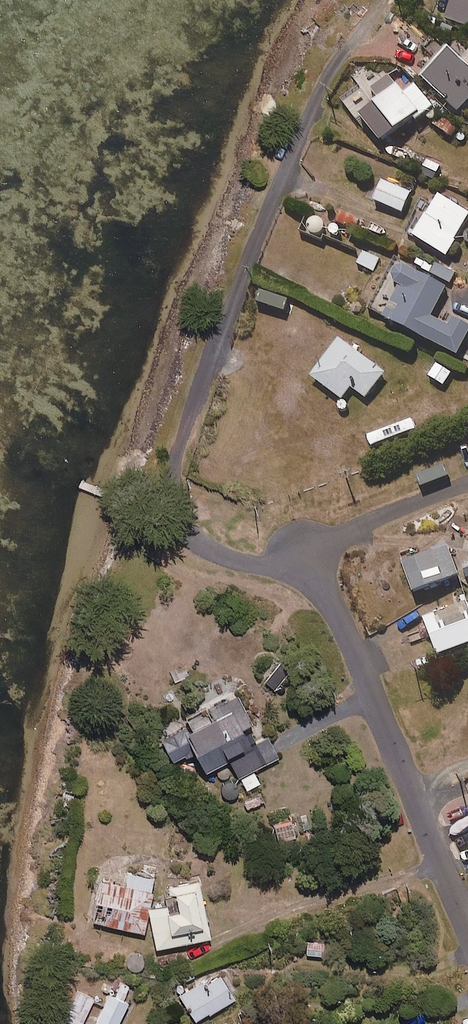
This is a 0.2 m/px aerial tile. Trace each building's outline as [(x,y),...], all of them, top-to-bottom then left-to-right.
[(467,0),(452,0),(445,17),(467,27),(467,0)] [(465,65),(452,53),(426,81),(463,115),(467,110),(467,62),(465,65)] [(362,118),(365,121),(384,146),(434,106),(425,95),(413,105),(390,76),(370,92),(380,104),(362,118)] [(443,113),(434,126),(452,139),(461,127),(443,113)] [(446,171),(427,162),(420,175),(440,184),(446,171)] [(412,195),(384,184),(377,203),(405,214),(412,195)] [(440,200),(416,241),(450,260),(467,229),(467,216),(440,200)] [(362,221),(341,213),(336,224),(357,232),(362,221)] [(380,259),(363,252),(358,266),(374,273),(380,259)] [(424,258),(419,269),(451,286),(457,276),(424,258)] [(400,265),(392,281),(405,288),(388,323),(460,359),(467,343),(467,330),(454,323),(450,330),(434,322),(450,290),(400,265)] [(341,341),(313,379),(345,402),(354,390),(368,400),(387,374),(341,341)] [(462,580),(451,550),(405,566),(416,596),(462,580)] [(465,605),(425,620),(439,658),(467,647),(467,614),(465,605)] [(292,671),(280,662),(266,681),(277,690),(292,671)] [(258,733),(236,694),(186,722),(189,726),(161,741),(173,763),(195,751),(207,773),(230,760),(246,790),(259,783),(253,771),(279,757),(264,729),(258,733)] [(151,873),(123,868),(121,878),(98,873),(89,916),(140,927),(144,916),(146,916),(152,942),(206,932),(195,875),(169,880),(172,895),(145,901),(151,873)] [(232,994),(218,971),(203,980),(202,977),(178,991),(193,1017),(232,994)] [(117,977),(114,986),(108,983),(93,1016),(110,1023),(113,1023),(125,996),(121,994),(127,982),(117,977)] [(92,995),(75,986),(61,1014),(78,1022),(92,995)]
